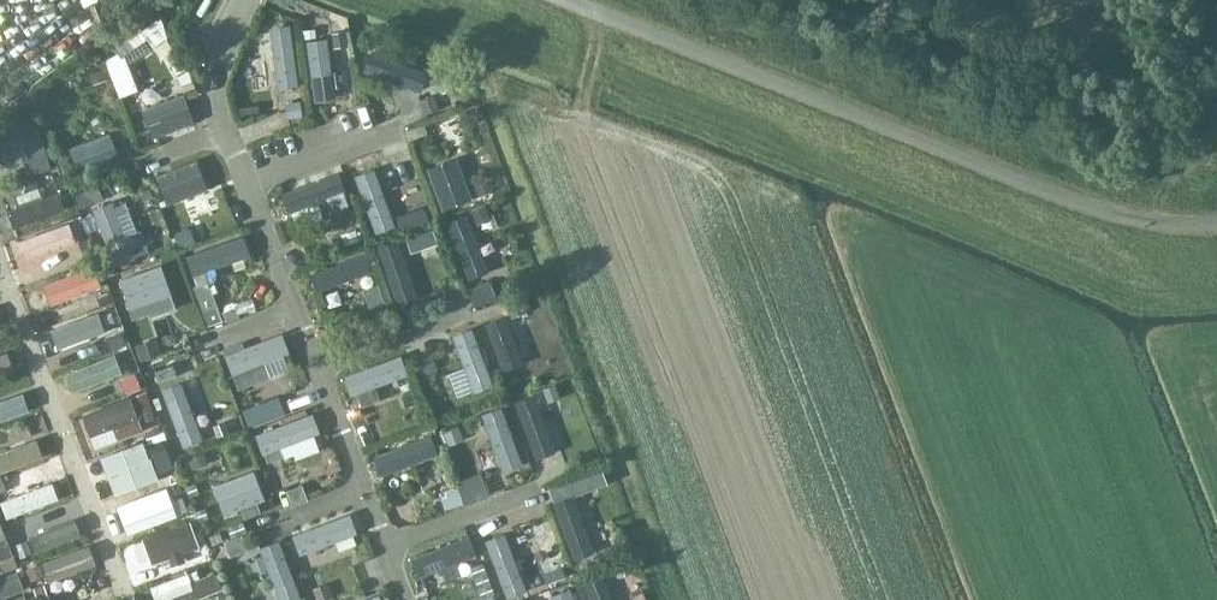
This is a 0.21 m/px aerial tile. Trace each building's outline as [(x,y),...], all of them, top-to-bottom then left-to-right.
[(269,26),(277,86),(297,83),(290,23),(269,26)] [(306,40),(314,100),(334,98),(326,37),(306,40)] [(363,69),(420,90),(427,72),(370,50),(363,69)] [(140,110),(153,139),(196,121),(183,91),(140,110)] [(67,148),(79,178),(122,160),(109,130),(67,148)] [(426,167),(442,208),(471,197),(455,156),(426,167)] [(154,177),(167,207),(209,189),(197,159),(154,177)] [(355,174),(376,231),(396,223),(375,166),(355,174)] [(281,192),(289,212),(345,191),(338,171),(281,192)] [(7,209),(13,227),(64,208),(57,191),(7,209)] [(445,221),(466,277),(487,270),(466,213),(445,221)] [(17,241),(24,258),(74,240),(67,222),(17,241)] [(187,257),(194,277),(251,256),(244,236),(187,257)] [(377,245),(398,302),(418,294),(397,237),(377,245)] [(312,273),(319,293),(376,272),(369,252),(312,273)] [(43,285),(50,302),(100,284),(93,266),(43,285)] [(118,280),(131,318),(173,304),(160,266),(118,280)] [(49,332),(56,350),(106,331),(98,312),(49,332)] [(485,320),(503,370),(523,363),(505,313),(485,320)] [(453,332),(474,389),(494,382),(473,325),(453,332)] [(225,355),(232,375),(289,354),(281,334),(225,355)] [(11,370),(4,352),(0,353),(0,374),(11,370)] [(342,374),(349,394),(406,373),(398,353),(342,374)] [(65,373),(72,392),(121,372),(114,354),(65,373)] [(159,387),(180,444),(200,437),(179,380),(159,387)] [(30,409),(24,391),(0,399),(0,420),(30,409)] [(514,400),(535,457),(555,449),(535,392),(514,400)] [(83,415),(94,444),(143,426),(132,396),(83,415)] [(477,413),(498,470),(518,462),(498,405),(477,413)] [(255,434),(262,454),(319,433),(311,413),(255,434)] [(374,455),(382,475),(438,454),(431,434),(374,455)] [(42,457),(35,438),(0,451),(0,472),(42,457)] [(102,456),(117,494),(157,479),(142,441),(102,456)] [(211,485),(223,514),(264,498),(253,469),(211,485)] [(2,501),(9,517),(59,497),(53,481),(2,501)] [(117,504),(128,533),(177,515),(166,486),(117,504)] [(554,501),(575,558),(595,550),(574,493),(554,501)] [(292,534),(300,554),(356,533),(349,513),(292,534)] [(30,536),(37,554),(81,539),(74,520),(30,536)] [(142,538),(151,563),(198,546),(189,521),(142,538)] [(485,538),(506,595),(526,587),(505,530),(485,538)] [(412,557),(420,577),(476,556),(469,536),(412,557)] [(277,599),(287,599),(299,596),(278,539),(258,546),(277,599)] [(44,561),(50,579),(94,564),(88,545),(44,561)] [(589,599),(612,599),(603,574),(582,581),(589,599)] [(551,599),(574,599),(570,587),(549,594),(551,599)]
